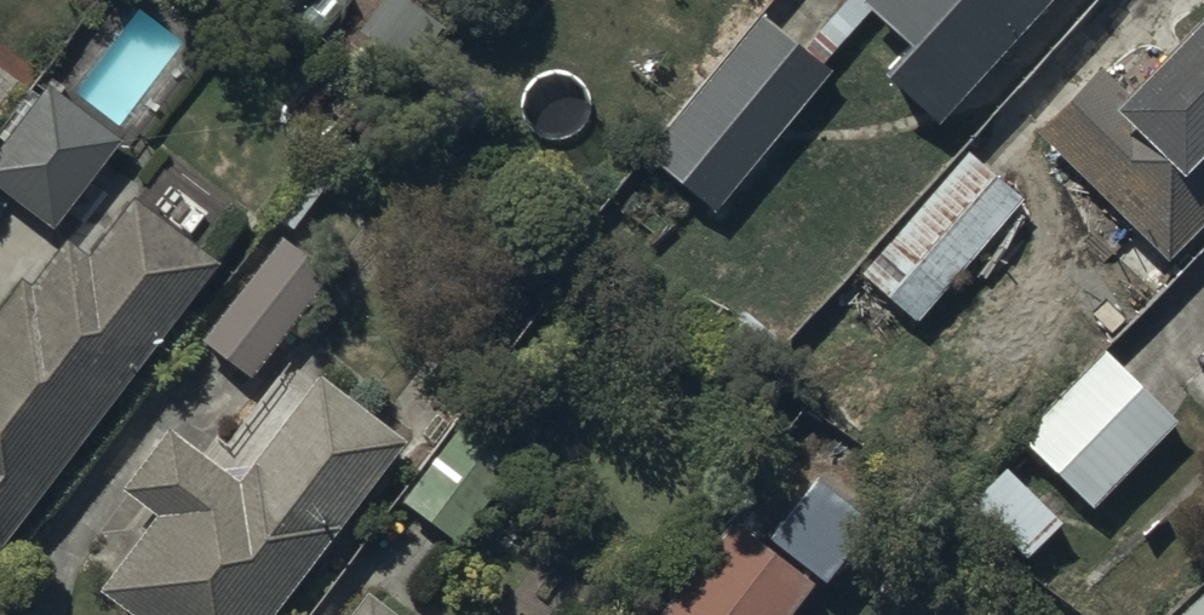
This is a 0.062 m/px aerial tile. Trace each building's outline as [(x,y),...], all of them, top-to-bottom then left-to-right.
[(294,14),(305,0),(276,0),(294,14)] [(861,5),(906,47),(880,75),(936,127),(1053,0),(866,0),(861,5)] [(644,155),(713,212),(832,72),(764,14),(644,155)] [(1035,131),(1167,262),(1203,224),(1203,16),(1128,94),(1099,65),(1035,131)] [(52,232),(122,141),(48,84),(0,145),(0,191),(52,232)] [(856,271),(916,325),(1027,201),(966,148),(856,271)] [(0,302),(0,544),(218,266),(130,198),(86,254),(67,239),(33,283),(21,274),(0,302)] [(282,235),(199,339),(249,380),(331,275),(282,235)] [(1017,439),(1092,510),(1177,422),(1104,349),(1017,439)] [(1180,384),(1203,409),(1203,360),(1180,384)] [(118,490),(154,517),(96,592),(126,614),(273,614),(405,444),(318,377),(239,480),(168,426),(118,490)] [(1006,467),(969,503),(1025,560),(1062,523),(1006,467)] [(658,614),(789,614),(814,581),(732,518),(658,614)] [(1176,614),(1203,614),(1203,589),(1176,614)] [(349,614),(400,614),(367,590),(349,614)]
